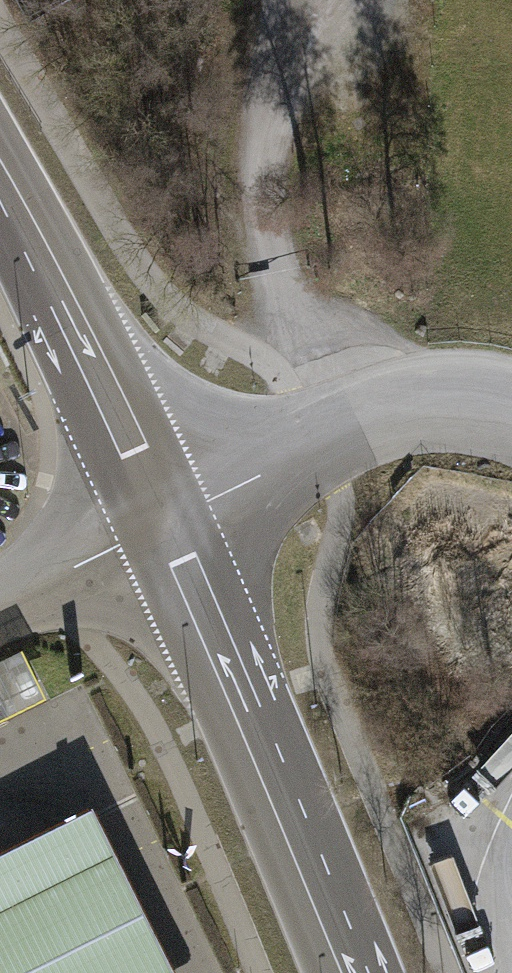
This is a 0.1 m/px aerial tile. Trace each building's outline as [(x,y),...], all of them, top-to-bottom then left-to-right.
[(46,700),(21,651),(0,662),(0,722),(46,700)] [(91,810),(0,855),(0,972),(174,972),(91,810)]
